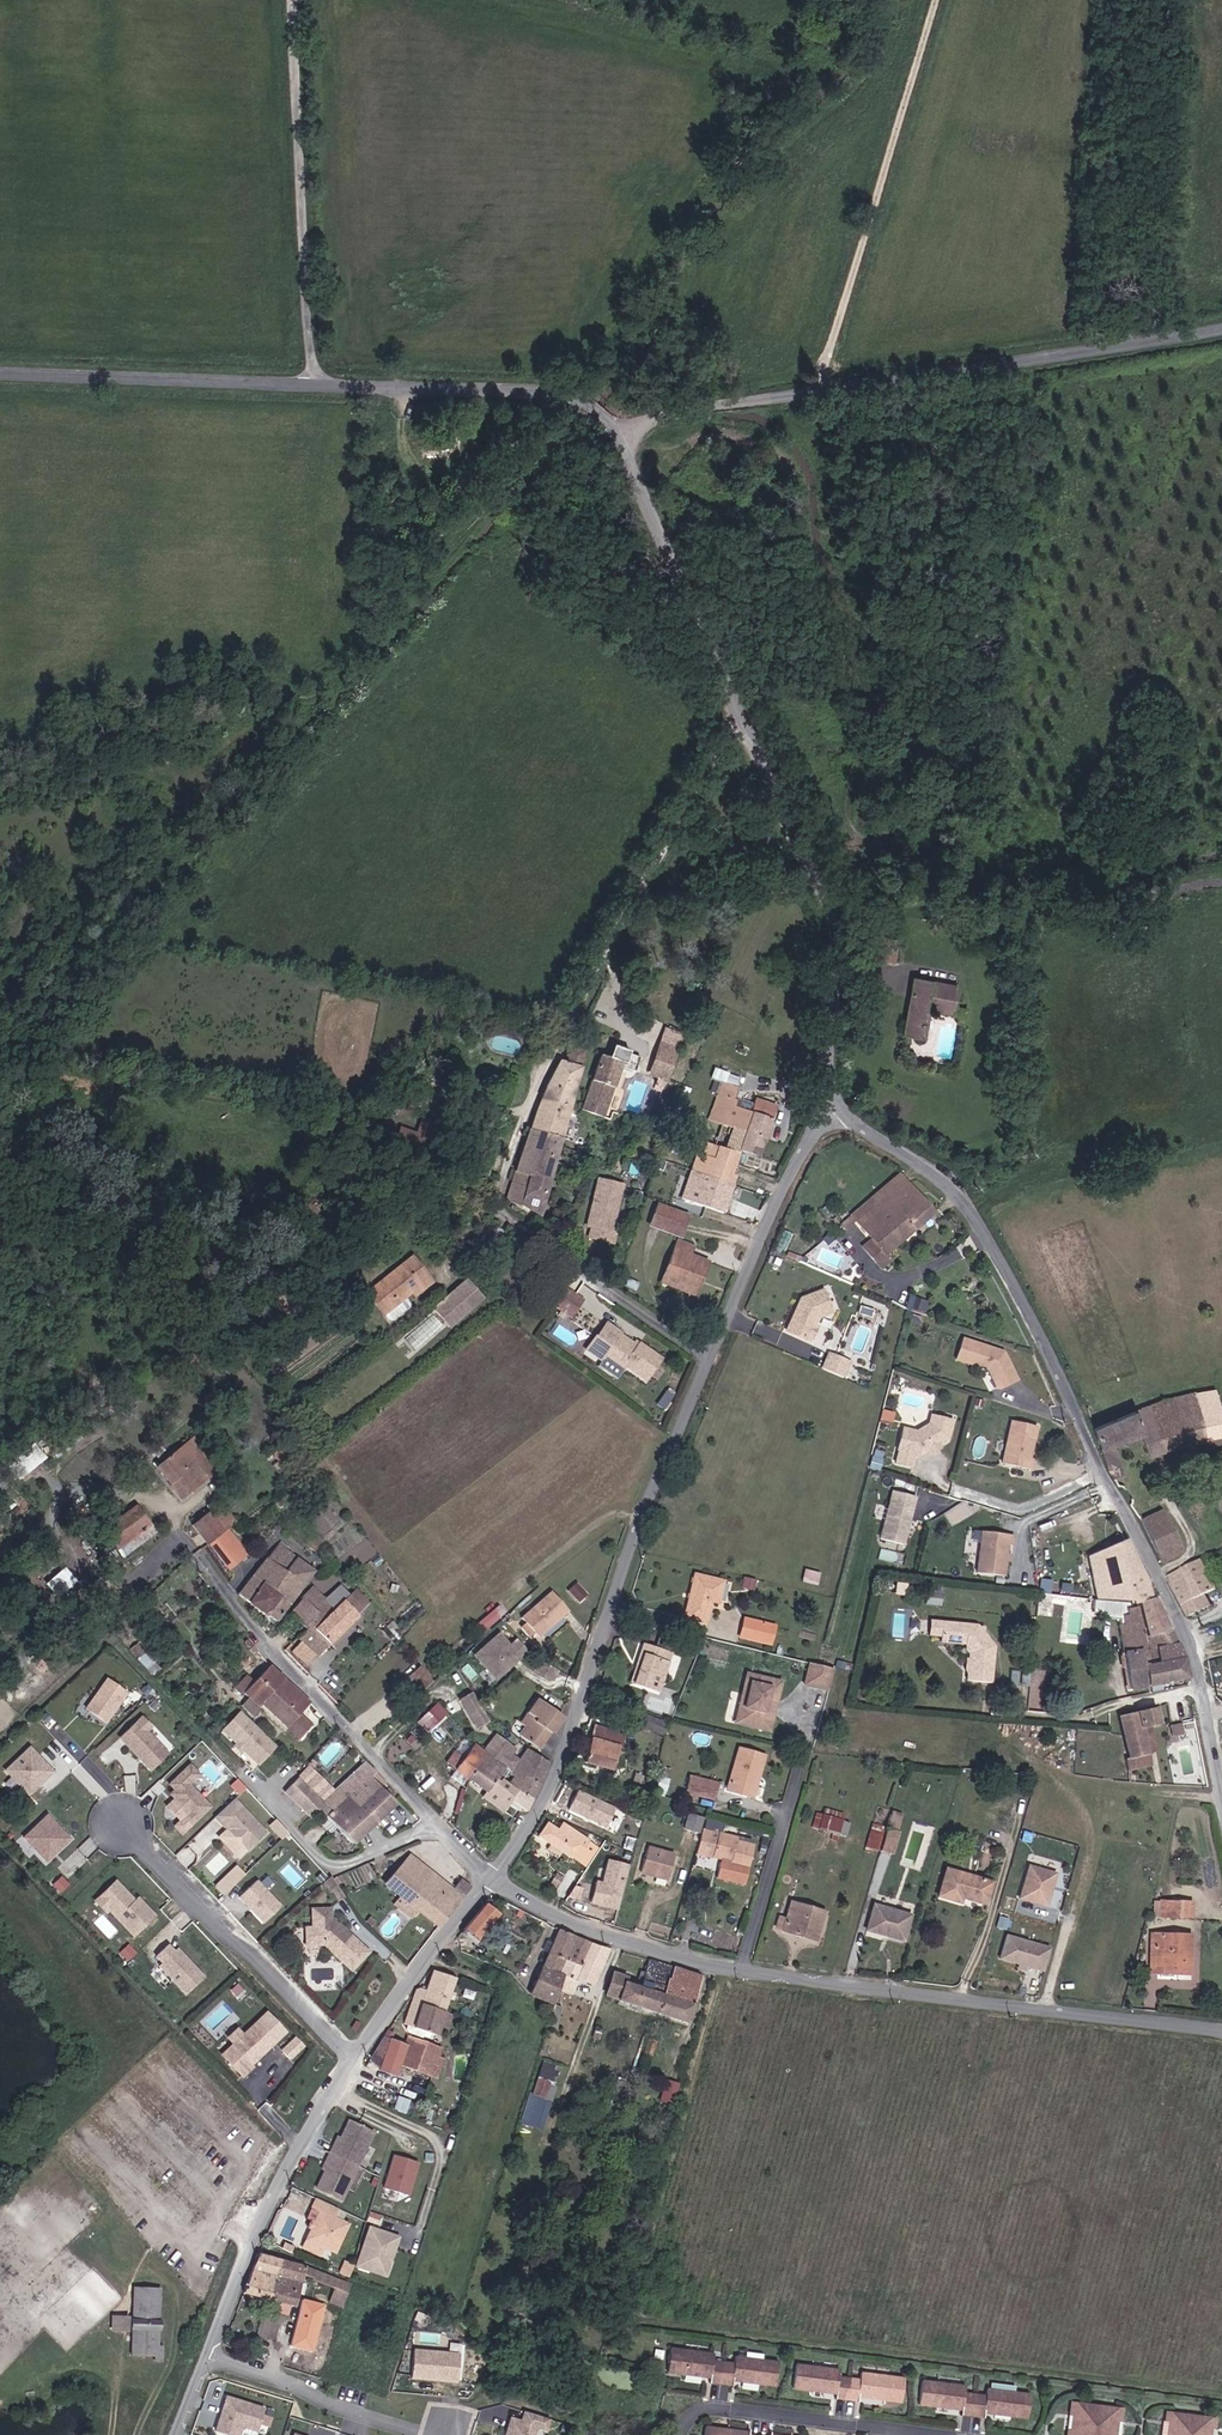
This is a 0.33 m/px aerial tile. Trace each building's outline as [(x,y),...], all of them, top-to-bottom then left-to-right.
[(893,959),(896,938),(878,935),(874,955),(893,959)] [(903,1032),(916,1034),(922,1001),(953,1006),(957,985),(913,977),(903,1032)] [(922,1001),(916,1034),(924,1036),(929,1008),(952,1013),(953,1006),(922,1001)] [(694,1016),(688,1003),(679,1006),(686,1020),(694,1016)] [(953,1006),(952,1013),(958,1014),(957,1020),(964,1021),(966,1008),(953,1006)] [(667,1025),(660,1041),(678,1047),(683,1031),(667,1025)] [(678,1047),(660,1041),(650,1071),(658,1074),(667,1077),(678,1047)] [(570,1045),(565,1061),(582,1066),(587,1050),(570,1045)] [(603,1116),(613,1086),(622,1061),(600,1054),(581,1109),(603,1116)] [(565,1061),(560,1059),(545,1086),(529,1129),(562,1138),(582,1066),(565,1061)] [(667,1077),(658,1074),(655,1080),(664,1085),(668,1078),(667,1077)] [(711,1089),(718,1092),(732,1096),(736,1086),(714,1079),(711,1089)] [(664,1085),(655,1080),(652,1086),(661,1091),(664,1085)] [(613,1110),(617,1111),(624,1091),(613,1086),(603,1116),(610,1119),(613,1110)] [(718,1092),(702,1139),(705,1140),(738,1152),(740,1147),(759,1153),(776,1104),(755,1097),(749,1113),(729,1106),(732,1096),(718,1092)] [(562,1138),(529,1129),(516,1169),(532,1175),(533,1174),(550,1179),(557,1157),(562,1138)] [(731,1174),(735,1163),(738,1152),(705,1140),(700,1154),(697,1153),(690,1170),(731,1184),(735,1175),(731,1174)] [(532,1175),(516,1169),(511,1183),(526,1187),(522,1206),(539,1216),(550,1179),(533,1174),(532,1175)] [(731,1184),(690,1170),(681,1197),(722,1212),(731,1184)] [(932,1214),(900,1175),(881,1191),(913,1230),(932,1214)] [(622,1186),(598,1180),(586,1227),(591,1228),(588,1236),(612,1242),(614,1233),(610,1232),(622,1186)] [(522,1206),(526,1187),(511,1183),(509,1191),(509,1203),(522,1206)] [(913,1230),(881,1191),(853,1213),(873,1237),(886,1252),(887,1252),(913,1230)] [(669,1232),(675,1214),(654,1206),(648,1224),(669,1232)] [(688,1218),(675,1214),(669,1232),(681,1236),(688,1218)] [(340,1231),(358,1244),(365,1234),(348,1221),(340,1231)] [(490,1256),(503,1232),(490,1224),(476,1249),(490,1256)] [(886,1252),(873,1237),(862,1246),(880,1267),(891,1257),(887,1252),(886,1252)] [(660,1282),(686,1292),(699,1259),(689,1255),(692,1246),(677,1240),(660,1282)] [(382,1284),(368,1295),(382,1314),(383,1313),(403,1298),(411,1292),(414,1296),(432,1282),(413,1257),(381,1281),(382,1284)] [(699,1259),(686,1292),(693,1296),(707,1262),(699,1259)] [(471,1277),(436,1307),(454,1328),(489,1298),(471,1277)] [(366,1292),(368,1295),(382,1284),(381,1281),(366,1292)] [(577,1297),(566,1290),(554,1307),(561,1312),(565,1315),(577,1297)] [(813,1316),(817,1317),(818,1316),(831,1311),(823,1291),(801,1298),(786,1328),(807,1339),(808,1337),(814,1334),(816,1330),(814,1323),(815,1322),(810,1320),(813,1316)] [(905,1305),(915,1308),(918,1298),(908,1295),(905,1305)] [(584,1302),(577,1297),(565,1315),(567,1316),(572,1319),(584,1302)] [(403,1298),(383,1313),(388,1320),(392,1320),(408,1308),(408,1304),(403,1298)] [(565,1315),(561,1312),(558,1317),(564,1321),(567,1316),(565,1315)] [(775,1342),(781,1331),(759,1321),(754,1333),(775,1342)] [(623,1333),(608,1324),(599,1339),(598,1338),(589,1352),(605,1362),(607,1358),(626,1371),(628,1367),(650,1381),(663,1358),(640,1344),(638,1348),(633,1344),(620,1337),(623,1333)] [(1003,1357),(1004,1354),(1003,1352),(962,1338),(955,1358),(987,1369),(996,1388),(998,1388),(1016,1379),(1007,1361),(1005,1362),(1003,1357)] [(823,1369),(844,1378),(851,1363),(830,1354),(823,1369)] [(1140,1408),(1093,1428),(1109,1470),(1113,1477),(1123,1474),(1113,1445),(1141,1435),(1148,1455),(1181,1444),(1205,1437),(1198,1411),(1218,1407),(1214,1391),(1171,1398),(1140,1408)] [(1218,1407),(1198,1411),(1205,1437),(1221,1433),(1221,1423),(1218,1407)] [(877,1422),(887,1425),(890,1413),(880,1410),(877,1422)] [(918,1455),(928,1449),(929,1445),(933,1443),(936,1444),(947,1438),(951,1421),(929,1415),(927,1424),(915,1431),(901,1427),(896,1450),(897,1450),(894,1463),(909,1467),(912,1454),(918,1455)] [(1028,1458),(1035,1427),(1010,1421),(1001,1463),(1030,1470),(1032,1459),(1028,1458)] [(194,1436),(186,1442),(211,1474),(215,1472),(202,1456),(207,1452),(194,1436)] [(211,1474),(186,1442),(155,1467),(180,1498),(211,1474)] [(929,1445),(928,1449),(930,1452),(938,1448),(936,1444),(933,1443),(929,1445)] [(881,1453),(873,1450),(871,1457),(879,1460),(881,1453)] [(868,1468),(877,1470),(879,1460),(871,1457),(868,1468)] [(903,1545),(914,1497),(891,1492),(880,1539),(903,1545)] [(155,1532),(136,1505),(102,1529),(122,1556),(155,1532)] [(192,1525),(207,1544),(208,1543),(226,1528),(236,1521),(224,1507),(211,1518),(206,1513),(192,1525)] [(1140,1520),(1161,1562),(1184,1551),(1162,1510),(1140,1520)] [(226,1528),(208,1543),(228,1569),(247,1555),(226,1528)] [(1010,1544),(1011,1534),(980,1530),(976,1572),(1003,1575),(1006,1544),(1010,1544)] [(304,1543),(316,1551),(321,1543),(309,1535),(304,1543)] [(1143,1573),(1126,1540),(1088,1556),(1096,1596),(1132,1598),(1133,1603),(1138,1602),(1150,1598),(1143,1573)] [(276,1621),(315,1571),(277,1544),(238,1593),(276,1621)] [(1216,1586),(1201,1559),(1169,1576),(1183,1603),(1204,1592),(1216,1586)] [(68,1567),(49,1583),(61,1597),(80,1581),(68,1567)] [(802,1579),(816,1582),(819,1570),(804,1567),(802,1579)] [(718,1602),(724,1580),(694,1573),(683,1617),(705,1622),(710,1600),(718,1602)] [(750,1595),(754,1578),(745,1576),(741,1593),(750,1595)] [(571,1592),(581,1602),(590,1594),(581,1584),(571,1592)] [(303,1599),(290,1614),(306,1628),(296,1637),(318,1656),(329,1643),(357,1615),(369,1603),(355,1588),(348,1594),(332,1609),(323,1599),(339,1585),(323,1597),(313,1585),(300,1596),(303,1599)] [(348,1594),(339,1585),(323,1599),(332,1609),(348,1594)] [(568,1610),(557,1597),(551,1590),(522,1616),(526,1622),(534,1631),(539,1636),(568,1610)] [(941,1592),(925,1591),(924,1602),(939,1604),(941,1592)] [(1210,1604),(1204,1592),(1183,1603),(1190,1615),(1210,1604)] [(1170,1630),(1154,1596),(1150,1598),(1138,1602),(1148,1636),(1170,1630)] [(1118,1624),(1129,1690),(1146,1687),(1141,1664),(1158,1661),(1155,1648),(1146,1649),(1136,1607),(1130,1608),(1130,1602),(1094,1598),(1092,1611),(1100,1612),(1099,1617),(1118,1619),(1119,1624),(1118,1624)] [(482,1632),(505,1612),(499,1605),(476,1625),(482,1632)] [(357,1615),(329,1643),(334,1647),(352,1629),(350,1626),(359,1618),(357,1615)] [(939,1633),(941,1618),(928,1616),(927,1631),(939,1633)] [(769,1643),(774,1625),(744,1618),(739,1637),(769,1643)] [(939,1633),(938,1638),(963,1641),(962,1645),(967,1651),(966,1655),(964,1655),(963,1667),(964,1670),(963,1677),(988,1680),(992,1644),(976,1622),(941,1618),(939,1633)] [(527,1636),(534,1631),(526,1622),(519,1627),(527,1636)] [(510,1645),(499,1633),(475,1654),(496,1679),(528,1651),(517,1639),(510,1645)] [(701,1636),(689,1633),(686,1643),(699,1646),(701,1636)] [(258,1649),(249,1637),(244,1639),(254,1652),(258,1649)] [(670,1651),(642,1643),(639,1653),(642,1654),(633,1682),(657,1690),(670,1651)] [(630,1681),(633,1682),(642,1654),(639,1653),(630,1681)] [(534,1670),(539,1672),(544,1663),(539,1660),(534,1670)] [(816,1663),(809,1661),(804,1682),(829,1690),(835,1667),(816,1663)] [(539,1672),(552,1679),(557,1670),(544,1663),(539,1672)] [(298,1713),(310,1701),(269,1664),(254,1681),(243,1692),(257,1705),(260,1702),(298,1738),(311,1724),(298,1713)] [(406,1676),(418,1691),(429,1681),(417,1667),(406,1676)] [(753,1683),(755,1674),(747,1672),(734,1722),(739,1724),(749,1683),(753,1683)] [(241,1693),(243,1692),(254,1681),(247,1674),(235,1687),(241,1693)] [(773,1702),(778,1680),(755,1674),(753,1683),(749,1683),(739,1724),(764,1729),(768,1712),(763,1711),(766,1700),(773,1702)] [(127,1691),(108,1678),(87,1707),(107,1720),(127,1691)] [(781,1681),(778,1680),(773,1702),(766,1700),(763,1711),(768,1712),(764,1729),(770,1731),(781,1681)] [(478,1729),(490,1723),(475,1691),(463,1697),(478,1729)] [(539,1748),(561,1717),(535,1699),(520,1722),(525,1726),(520,1734),(539,1748)] [(438,1701),(418,1720),(429,1732),(449,1712),(438,1701)] [(1159,1723),(1155,1707),(1119,1716),(1129,1759),(1124,1759),(1127,1769),(1151,1764),(1149,1754),(1155,1752),(1148,1725),(1159,1723)] [(276,1744),(241,1711),(223,1729),(237,1743),(243,1749),(259,1763),(276,1744)] [(661,1719),(644,1713),(640,1726),(650,1730),(648,1737),(662,1742),(667,1723),(661,1721),(661,1719)] [(153,1725),(143,1715),(121,1736),(153,1770),(170,1753),(148,1730),(153,1725)] [(1185,1723),(1173,1725),(1174,1735),(1186,1733),(1185,1723)] [(583,1762),(612,1769),(618,1745),(621,1746),(624,1734),(592,1726),(583,1762)] [(413,1751),(422,1740),(411,1729),(401,1740),(413,1751)] [(540,1784),(549,1763),(525,1748),(518,1758),(494,1741),(486,1752),(466,1778),(485,1793),(498,1776),(503,1769),(513,1774),(515,1770),(540,1784)] [(243,1749),(237,1743),(234,1745),(240,1752),(243,1749)] [(466,1778),(486,1752),(474,1743),(464,1756),(454,1749),(445,1762),(453,1769),(466,1778)] [(6,1769),(29,1794),(54,1770),(30,1746),(6,1769)] [(725,1789),(748,1795),(753,1773),(759,1775),(764,1755),(737,1747),(725,1789)] [(313,1759),(307,1765),(311,1769),(317,1763),(313,1759)] [(307,1765),(298,1774),(327,1803),(334,1808),(349,1794),(360,1806),(380,1788),(379,1787),(384,1781),(364,1760),(333,1789),(311,1769),(307,1765)] [(192,1822),(211,1804),(190,1782),(200,1772),(190,1762),(169,1783),(173,1786),(169,1790),(187,1809),(183,1813),(192,1822)] [(460,1786),(466,1778),(453,1769),(447,1777),(460,1786)] [(534,1798),(540,1784),(515,1770),(513,1774),(503,1769),(498,1776),(516,1789),(534,1798)] [(753,1773),(748,1795),(752,1797),(759,1775),(753,1773)] [(299,1776),(285,1790),(311,1816),(317,1811),(322,1805),(325,1803),(299,1776)] [(528,1810),(534,1798),(516,1789),(498,1776),(485,1793),(482,1796),(496,1806),(501,1800),(507,1804),(510,1799),(528,1810)] [(687,1789),(711,1795),(714,1784),(690,1778),(687,1789)] [(352,1842),(395,1804),(380,1788),(360,1806),(349,1794),(334,1808),(333,1809),(325,1803),(322,1805),(330,1813),(327,1816),(337,1827),(352,1842)] [(578,1788),(568,1809),(609,1829),(619,1807),(578,1788)] [(250,1846),(267,1829),(235,1796),(215,1815),(222,1822),(225,1819),(250,1846)] [(496,1806),(502,1811),(507,1804),(501,1800),(496,1806)] [(327,1816),(330,1813),(322,1805),(317,1811),(324,1818),(327,1816)] [(823,1807),(821,1814),(843,1820),(845,1813),(823,1807)] [(902,1813),(891,1810),(886,1827),(896,1830),(902,1813)] [(682,1828),(698,1833),(703,1817),(687,1812),(682,1828)] [(817,1829),(821,1814),(814,1812),(810,1827),(817,1829)] [(25,1836),(47,1860),(71,1837),(48,1813),(25,1836)] [(843,1820),(821,1814),(817,1829),(832,1833),(831,1839),(837,1840),(839,1834),(846,1836),(850,1823),(842,1821),(843,1820)] [(337,1827),(327,1816),(324,1818),(321,1821),(331,1832),(337,1827)] [(269,1826),(283,1839),(290,1831),(276,1818),(269,1826)] [(549,1843),(561,1851),(570,1857),(572,1855),(585,1864),(596,1846),(561,1822),(557,1829),(546,1821),(536,1835),(549,1843)] [(866,1845),(880,1849),(886,1827),(872,1822),(866,1845)] [(886,1827),(880,1849),(892,1853),(898,1830),(896,1830),(886,1827)] [(736,1836),(701,1828),(695,1852),(720,1858),(718,1864),(728,1867),(729,1864),(747,1868),(753,1844),(735,1840),(736,1836)] [(558,1856),(561,1851),(549,1843),(546,1848),(558,1856)] [(666,1879),(673,1852),(646,1845),(640,1872),(666,1879)] [(416,1908),(438,1925),(462,1895),(410,1855),(386,1884),(401,1895),(416,1908)] [(599,1879),(593,1903),(621,1910),(632,1863),(609,1857),(603,1880),(599,1879)] [(237,1863),(216,1884),(226,1895),(248,1874),(237,1863)] [(1050,1885),(1053,1875),(1026,1866),(1016,1899),(1044,1907),(1049,1890),(1047,1890),(1048,1886),(1050,1885)] [(945,1869),(937,1897),(960,1903),(961,1897),(985,1904),(991,1883),(945,1869)] [(73,1880),(66,1873),(58,1881),(64,1888),(73,1880)] [(281,1902),(257,1877),(239,1894),(263,1919),(281,1902)] [(333,1887),(326,1877),(320,1883),(326,1892),(328,1890),(333,1887)] [(456,1886),(464,1893),(470,1885),(462,1878),(456,1886)] [(134,1933),(154,1913),(138,1897),(133,1902),(129,1898),(130,1894),(116,1879),(101,1895),(110,1904),(109,1906),(134,1933)] [(340,1897),(333,1887),(328,1890),(335,1900),(340,1897)] [(410,1916),(416,1908),(401,1895),(394,1903),(410,1916)] [(911,1907),(876,1897),(875,1903),(872,1903),(865,1929),(902,1940),(910,1913),(911,1907)] [(824,1910),(790,1900),(785,1918),(778,1916),(775,1926),(782,1928),(781,1930),(815,1940),(824,1910)] [(1191,1901),(1170,1900),(1160,1900),(1159,1916),(1191,1916),(1191,1901)] [(367,1951),(343,1928),(338,1929),(335,1926),(335,1922),(331,1918),(329,1918),(328,1908),(310,1909),(311,1928),(304,1928),(305,1945),(322,1944),(351,1969),(367,1951)] [(477,1940),(490,1924),(478,1914),(464,1929),(477,1940)] [(554,2004),(555,2001),(564,1975),(559,1973),(565,1960),(579,1966),(590,1942),(559,1930),(530,1995),(553,2005),(554,2004)] [(1150,1933),(1150,1957),(1160,1958),(1160,1966),(1160,1972),(1190,1973),(1190,1934),(1150,1933)] [(1048,1950),(1004,1938),(997,1961),(1041,1974),(1048,1950)] [(594,1984),(610,1949),(590,1942),(579,1966),(565,1960),(559,1973),(564,1975),(555,2001),(568,2003),(577,1978),(594,1984)] [(186,1990),(204,1973),(191,1960),(189,1961),(187,1959),(186,1955),(177,1946),(174,1949),(168,1943),(156,1953),(162,1960),(159,1963),(186,1990)] [(1160,1958),(1150,1957),(1150,1966),(1160,1966),(1160,1958)] [(618,2001),(656,2013),(668,1979),(670,1979),(673,1968),(648,1960),(641,1982),(639,1988),(622,1983),(624,1977),(613,1973),(605,1995),(618,2000),(618,2001)] [(686,2022),(701,1977),(673,1968),(670,1979),(668,1979),(656,2013),(686,2022)] [(455,1979),(433,1971),(426,1990),(421,1989),(417,1990),(405,2022),(406,2025),(424,2031),(435,2034),(438,2025),(440,2026),(440,2023),(441,2021),(450,2023),(453,2015),(444,2012),(455,1979)] [(499,1985),(503,1986),(509,1988),(512,1977),(503,1974),(499,1985)] [(641,1982),(624,1977),(622,1983),(639,1988),(641,1982)] [(554,2004),(553,2005),(547,2025),(556,2028),(562,2007),(554,2004)] [(236,2038),(224,2049),(244,2070),(253,2061),(251,2059),(276,2037),(259,2017),(245,2030),(236,2038)] [(236,2038),(245,2030),(239,2023),(230,2031),(236,2038)] [(424,2031),(406,2025),(405,2028),(406,2031),(422,2037),(424,2031)] [(295,2035),(302,2043),(305,2040),(298,2033),(295,2035)] [(295,2035),(284,2045),(291,2053),(302,2043),(295,2035)] [(390,2040),(383,2037),(376,2054),(384,2056),(390,2040)] [(390,2040),(384,2056),(384,2059),(432,2076),(434,2069),(436,2064),(440,2049),(410,2038),(407,2045),(390,2040)] [(548,2084),(552,2086),(559,2067),(543,2061),(537,2078),(549,2082),(548,2084)] [(531,2095),(544,2099),(551,2101),(556,2087),(552,2086),(548,2084),(549,2082),(537,2078),(531,2095)] [(663,2100),(678,2100),(678,2080),(663,2080),(663,2100)] [(535,2127),(544,2099),(531,2095),(529,2094),(520,2122),(535,2127)] [(342,2199),(374,2131),(348,2119),(340,2137),(337,2144),(334,2143),(325,2160),(329,2162),(325,2169),(317,2187),(342,2199)] [(408,2194),(417,2162),(393,2156),(383,2188),(408,2194)] [(339,2207),(317,2197),(313,2206),(320,2210),(315,2221),(312,2227),(307,2238),(325,2246),(336,2251),(349,2223),(335,2216),(339,2207)] [(390,2268),(399,2237),(369,2226),(356,2265),(372,2271),(375,2262),(390,2268)] [(320,2255),(325,2246),(307,2238),(303,2246),(320,2255)] [(346,2292),(349,2283),(303,2265),(260,2254),(245,2292),(294,2305),(303,2273),(313,2277),(313,2280),(346,2292)] [(347,2276),(353,2263),(345,2259),(339,2272),(347,2276)] [(388,2276),(390,2268),(375,2262),(372,2271),(388,2276)] [(159,2319),(160,2288),(133,2287),(132,2317),(130,2318),(130,2329),(132,2329),(131,2355),(154,2356),(154,2362),(163,2362),(163,2347),(159,2346),(159,2330),(161,2330),(161,2319),(159,2319)] [(358,2334),(361,2320),(331,2313),(331,2311),(305,2304),(301,2320),(358,2334)] [(683,2348),(667,2346),(663,2370),(698,2374),(699,2371),(706,2372),(705,2380),(717,2381),(720,2361),(709,2359),(710,2352),(700,2350),(699,2353),(682,2351),(683,2348)] [(461,2352),(415,2348),(413,2375),(458,2379),(461,2352)] [(731,2362),(720,2361),(717,2381),(729,2383),(730,2375),(738,2376),(737,2379),(772,2384),(775,2360),(759,2358),(758,2361),(741,2359),(742,2356),(732,2354),(731,2362)] [(809,2365),(793,2362),(790,2386),(825,2391),(825,2388),(833,2389),(832,2396),(844,2398),(846,2377),(836,2376),(837,2368),(827,2367),(826,2370),(809,2368),(809,2365)] [(857,2378),(846,2377),(844,2398),(856,2399),(857,2392),(864,2393),(864,2396),(899,2400),(902,2377),(886,2375),(885,2377),(868,2375),(868,2372),(858,2371),(857,2378)] [(936,2381),(920,2379),(917,2403),(952,2407),(952,2404),(960,2405),(959,2413),(971,2414),(973,2393),(962,2392),(963,2385),(953,2383),(953,2386),(936,2384),(936,2381)] [(984,2395),(973,2393),(971,2414),(982,2416),(983,2408),(991,2409),(991,2412),(1025,2417),(1028,2393),(1012,2391),(1013,2385),(990,2382),(989,2388),(985,2387),(984,2395)] [(226,2395),(222,2405),(225,2406),(222,2415),(218,2417),(213,2429),(232,2434),(253,2434),(264,2406),(226,2395)] [(1071,2402),(1069,2414),(1075,2414),(1073,2430),(1067,2429),(1066,2434),(1092,2434),(1096,2405),(1071,2402)] [(1096,2405),(1092,2434),(1115,2434),(1112,2434),(1114,2420),(1120,2420),(1121,2408),(1096,2405)] [(264,2425),(270,2426),(275,2408),(269,2407),(264,2425)] [(552,2416),(527,2408),(524,2418),(517,2416),(514,2424),(511,2423),(508,2434),(535,2434),(536,2434),(546,2434),(552,2416)] [(1166,2412),(1165,2421),(1170,2421),(1169,2434),(1188,2434),(1191,2415),(1166,2412)] [(1191,2415),(1188,2434),(1207,2434),(1209,2426),(1214,2427),(1215,2418),(1191,2415)] [(702,2424),(701,2434),(756,2434),(737,2432),(737,2429),(702,2424)]
